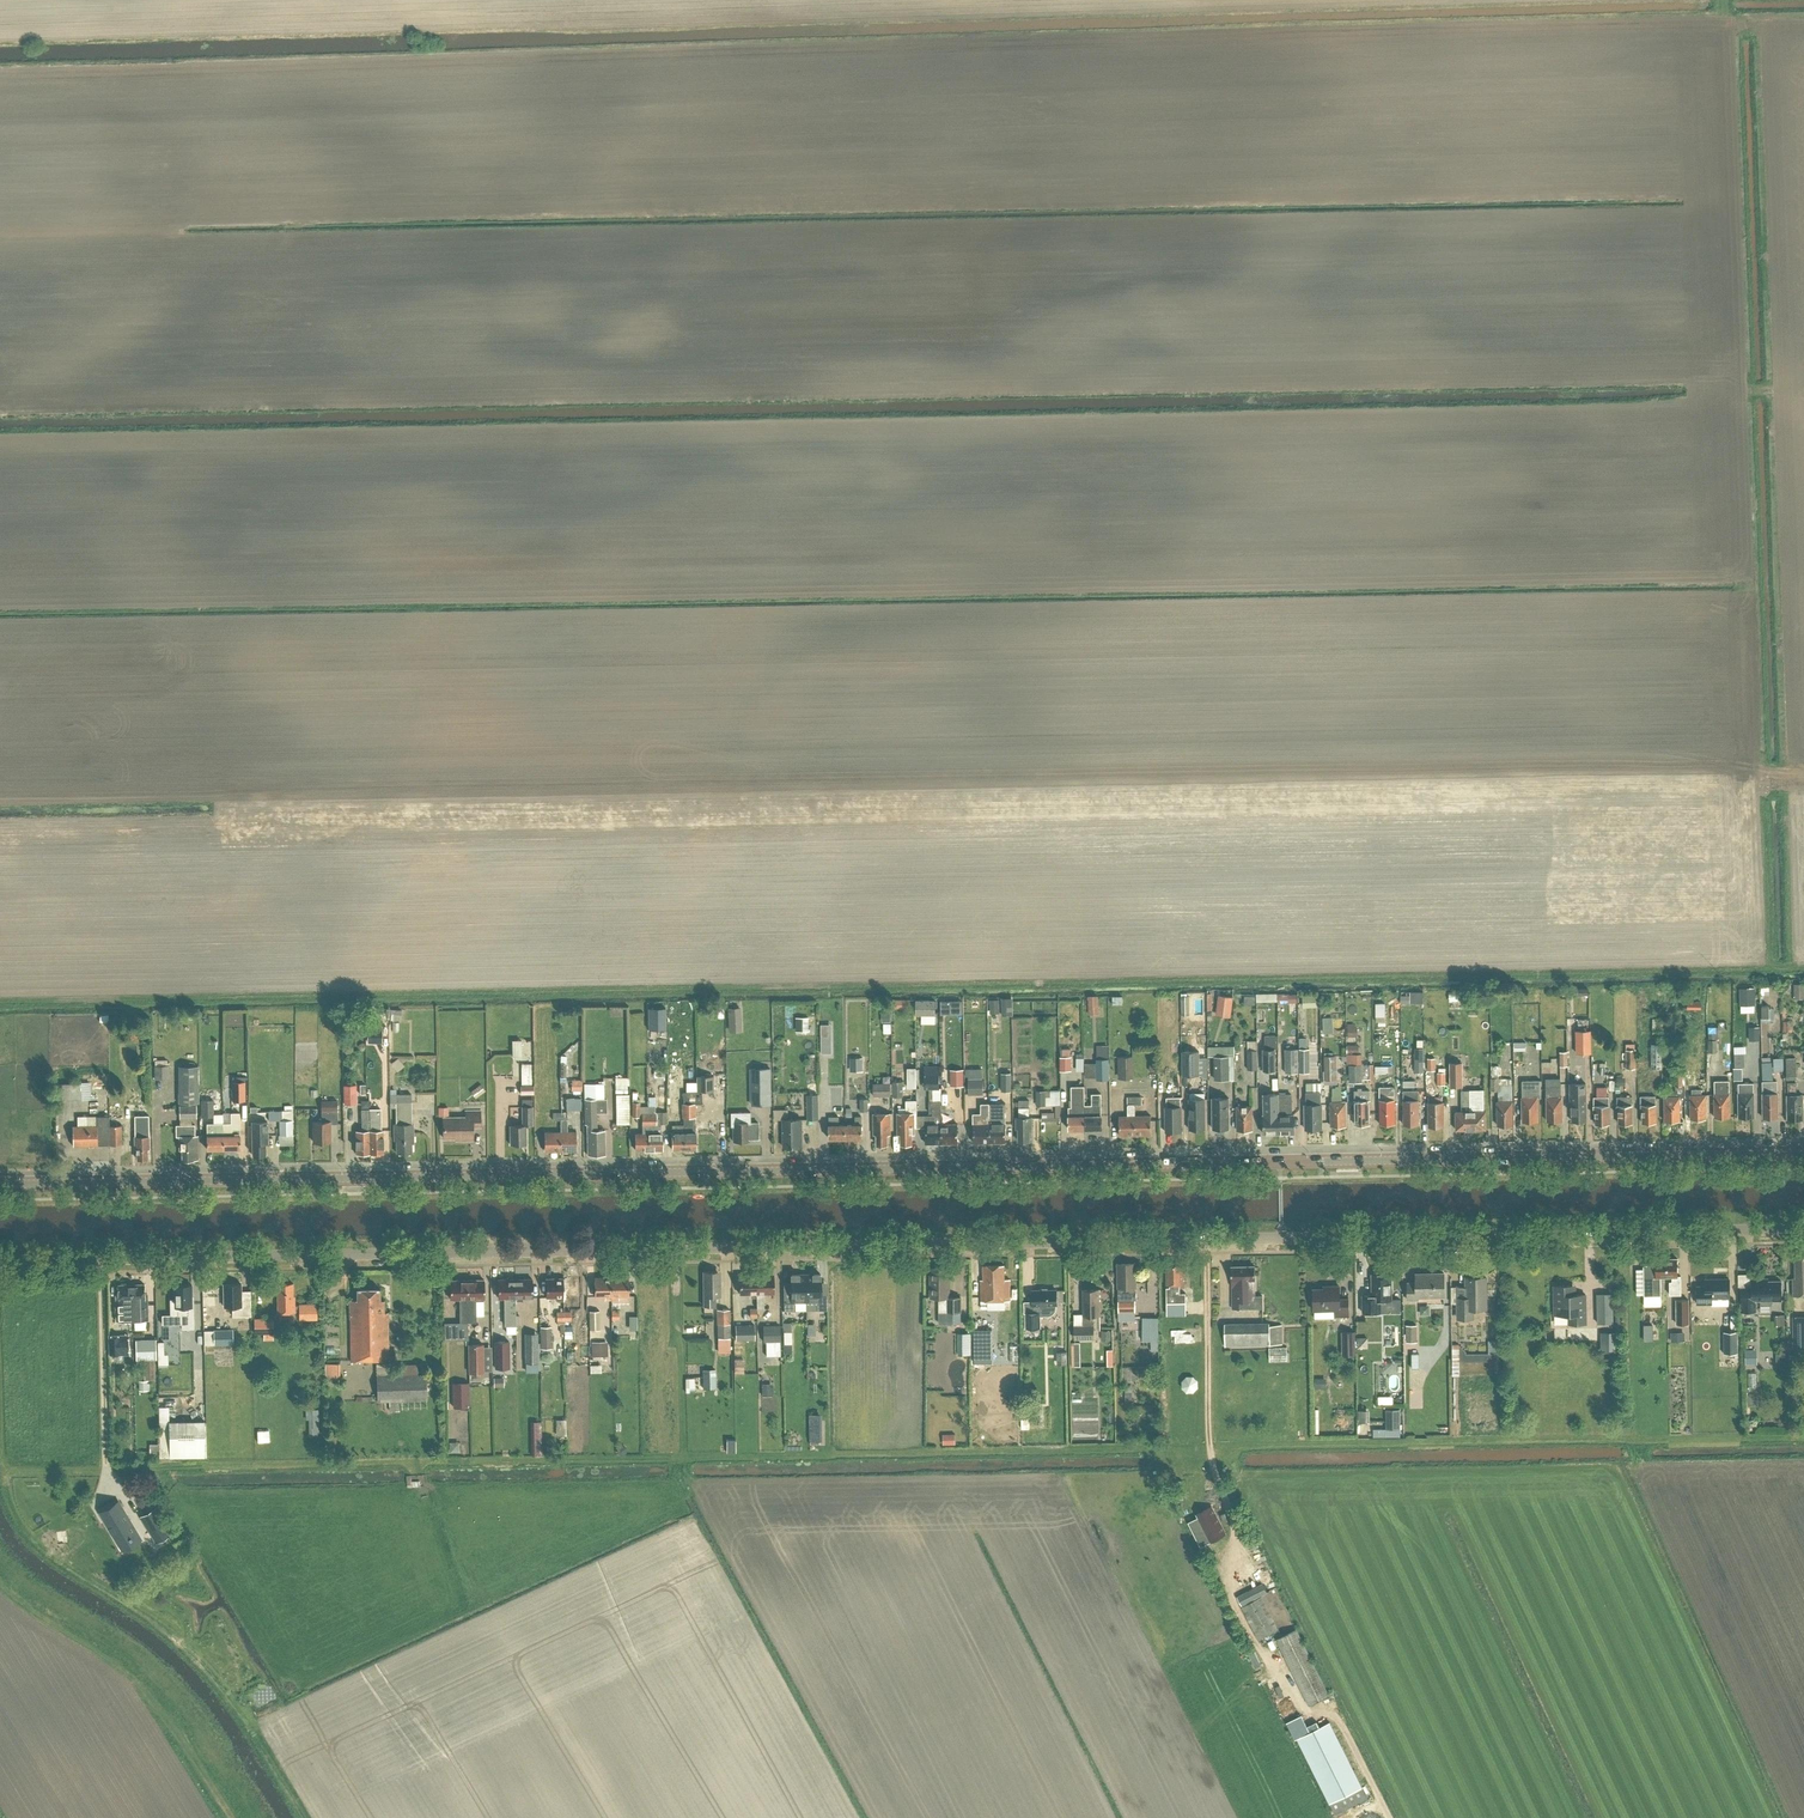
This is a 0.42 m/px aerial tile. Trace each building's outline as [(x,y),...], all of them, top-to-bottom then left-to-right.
[(1795,982),(1795,997),(1803,997),(1803,982),(1795,982)] [(1738,1000),(1753,1000),(1753,988),(1738,988),(1738,1000)] [(1424,1002),(1424,990),(1411,990),(1411,994),(1402,994),(1402,1002),(1424,1002)] [(1197,1004),(1197,992),(1182,992),(1182,1014),(1199,1014),(1199,1004),(1197,1004)] [(1298,1002),(1298,993),(1279,993),(1279,1002),(1298,1002)] [(1233,996),(1218,994),(1216,1014),(1231,1016),(1233,996)] [(1088,996),(1089,1014),(1099,1014),(1098,996),(1088,996)] [(1306,997),(1306,1005),(1318,1006),(1318,998),(1306,997)] [(1002,1013),(1002,998),(991,998),(991,1013),(1002,1013)] [(1003,1016),(1013,1015),(1012,998),(1002,998),(1003,1016)] [(943,999),(943,1012),(964,1012),(964,999),(943,999)] [(916,1001),(916,1018),(937,1017),(936,1001),(916,1001)] [(1387,1015),(1387,1002),(1377,1002),(1377,1015),(1387,1015)] [(1763,1005),(1763,1021),(1775,1021),(1775,1005),(1763,1005)] [(650,1028),(668,1028),(668,1007),(650,1006),(650,1028)] [(729,1008),(729,1016),(739,1015),(739,1008),(729,1008)] [(813,1029),(813,1016),(796,1016),(796,1030),(813,1029)] [(1324,1031),(1334,1032),(1335,1016),(1324,1016),(1324,1031)] [(1783,1019),(1783,1030),(1793,1031),(1793,1020),(1783,1019)] [(823,1023),(822,1052),(834,1052),(834,1023),(823,1023)] [(1348,1035),(1359,1035),(1359,1024),(1348,1024),(1348,1035)] [(1710,1036),(1719,1037),(1720,1026),(1710,1026),(1710,1036)] [(1761,1026),(1749,1026),(1750,1041),(1761,1040),(1761,1026)] [(1591,1055),(1590,1030),(1578,1030),(1578,1055),(1591,1055)] [(1276,1048),(1275,1048),(1275,1035),(1264,1035),(1264,1048),(1263,1049),(1263,1070),(1276,1070),(1276,1048)] [(514,1039),(514,1057),(523,1057),(523,1039),(514,1039)] [(1651,1043),(1651,1068),(1661,1068),(1662,1044),(1651,1043)] [(1415,1047),(1414,1071),(1424,1071),(1424,1048),(1415,1047)] [(1285,1048),(1285,1072),(1298,1072),(1298,1048),(1285,1048)] [(1299,1048),(1299,1072),(1310,1072),(1310,1048),(1299,1048)] [(1257,1069),(1257,1049),(1247,1049),(1247,1069),(1257,1069)] [(1636,1068),(1636,1049),(1626,1049),(1626,1068),(1636,1068)] [(1182,1051),(1182,1075),(1200,1074),(1199,1050),(1182,1051)] [(1349,1053),(1349,1062),(1363,1061),(1363,1052),(1349,1053)] [(1133,1055),(1121,1055),(1121,1078),(1133,1078),(1133,1055)] [(1324,1079),(1337,1079),(1337,1055),(1324,1055),(1324,1079)] [(1060,1056),(1060,1070),(1071,1070),(1071,1056),(1060,1056)] [(1235,1056),(1214,1056),(1214,1079),(1235,1079),(1235,1056)] [(1773,1056),(1763,1056),(1764,1079),(1775,1078),(1773,1056)] [(1801,1077),(1799,1056),(1788,1057),(1791,1078),(1801,1077)] [(850,1057),(850,1071),(863,1070),(863,1057),(850,1057)] [(1776,1070),(1785,1070),(1785,1057),(1776,1057),(1776,1070)] [(1096,1079),(1108,1079),(1108,1058),(1096,1058),(1096,1079)] [(1451,1086),(1463,1086),(1462,1062),(1450,1062),(1451,1086)] [(530,1064),(522,1064),(522,1084),(531,1084),(530,1064)] [(154,1079),(169,1078),(169,1065),(154,1065),(154,1079)] [(1349,1065),(1349,1081),(1362,1081),(1362,1065),(1349,1065)] [(199,1103),(198,1066),(177,1066),(178,1103),(199,1103)] [(907,1067),(907,1087),(916,1087),(916,1067),(907,1067)] [(751,1068),(752,1092),(771,1092),(771,1068),(751,1068)] [(1734,1080),(1742,1080),(1742,1068),(1734,1068),(1734,1080)] [(950,1069),(951,1086),(963,1085),(963,1069),(950,1069)] [(1674,1072),(1675,1091),(1664,1091),(1665,1120),(1680,1120),(1680,1097),(1686,1097),(1685,1086),(1684,1086),(1684,1071),(1674,1072)] [(1437,1072),(1437,1084),(1445,1084),(1445,1072),(1437,1072)] [(1001,1073),(1001,1091),(1011,1091),(1011,1073),(1001,1073)] [(696,1076),(696,1090),(714,1090),(714,1075),(696,1076)] [(615,1077),(615,1092),(627,1092),(627,1077),(615,1077)] [(969,1079),(969,1095),(983,1095),(982,1079),(969,1079)] [(244,1100),(244,1080),(231,1080),(231,1100),(244,1100)] [(1537,1097),(1541,1097),(1541,1080),(1522,1080),(1522,1097),(1522,1121),(1538,1121),(1537,1097)] [(1715,1117),(1730,1117),(1730,1093),(1729,1093),(1729,1080),(1714,1081),(1715,1117)] [(60,1082),(60,1099),(93,1098),(92,1081),(60,1082)] [(582,1091),(582,1081),(571,1081),(571,1091),(582,1091)] [(893,1081),(893,1096),(903,1096),(903,1081),(893,1081)] [(1762,1082),(1762,1093),(1763,1117),(1778,1117),(1777,1081),(1762,1082)] [(1787,1082),(1787,1095),(1788,1119),(1803,1119),(1802,1095),(1801,1095),(1801,1089),(1791,1089),(1791,1082),(1787,1082)] [(891,1083),(874,1083),(874,1096),(891,1096),(891,1083)] [(1573,1120),(1586,1120),(1585,1083),(1570,1083),(1571,1109),(1572,1109),(1573,1120)] [(1738,1083),(1738,1092),(1739,1116),(1754,1116),(1753,1083),(1738,1083)] [(355,1091),(355,1084),(348,1084),(348,1091),(347,1091),(347,1104),(356,1104),(356,1091),(355,1091)] [(471,1092),(476,1098),(486,1090),(481,1084),(471,1092)] [(534,1094),(533,1084),(531,1084),(522,1084),(520,1085),(521,1094),(534,1094)] [(603,1084),(585,1084),(585,1124),(587,1124),(588,1155),(605,1155),(605,1130),(596,1130),(596,1105),(604,1105),(603,1084)] [(1498,1125),(1513,1124),(1512,1084),(1498,1084),(1499,1101),(1497,1101),(1498,1125)] [(1307,1094),(1307,1099),(1307,1104),(1306,1104),(1306,1128),(1321,1128),(1321,1104),(1321,1085),(1308,1086),(1309,1094),(1307,1094)] [(1085,1104),(1085,1086),(1072,1086),(1072,1107),(1069,1107),(1069,1115),(1069,1129),(1085,1128),(1085,1104)] [(1546,1086),(1547,1120),(1562,1120),(1562,1096),(1560,1096),(1560,1086),(1546,1086)] [(1380,1123),(1395,1123),(1394,1087),(1379,1087),(1380,1123)] [(1063,1104),(1062,1088),(1037,1089),(1037,1105),(1063,1104)] [(1690,1094),(1691,1118),(1706,1118),(1706,1094),(1701,1094),(1701,1089),(1692,1089),(1692,1094),(1690,1094)] [(1404,1124),(1419,1124),(1418,1090),(1403,1091),(1404,1124)] [(1456,1111),(1456,1129),(1486,1129),(1486,1111),(1483,1111),(1483,1090),(1462,1090),(1462,1111),(1456,1111)] [(684,1124),(683,1124),(684,1149),(696,1149),(695,1132),(695,1117),(696,1117),(696,1104),(702,1103),(702,1094),(698,1094),(698,1091),(683,1092),(683,1103),(682,1103),(682,1117),(684,1117),(684,1124)] [(1332,1096),(1332,1101),(1330,1101),(1331,1125),(1346,1125),(1346,1101),(1347,1101),(1347,1091),(1342,1091),(1342,1096),(1332,1096)] [(1355,1124),(1370,1123),(1370,1091),(1354,1091),(1355,1124)] [(1189,1129),(1206,1128),(1205,1092),(1190,1093),(1190,1098),(1189,1098),(1189,1129)] [(617,1093),(618,1123),(631,1123),(631,1093),(617,1093)] [(658,1093),(658,1112),(655,1112),(655,1106),(648,1106),(649,1150),(662,1149),(662,1132),(661,1133),(660,1125),(659,1125),(659,1124),(667,1124),(667,1114),(667,1099),(666,1099),(666,1093),(658,1093)] [(1101,1093),(1092,1093),(1092,1104),(1085,1104),(1085,1128),(1102,1128),(1102,1115),(1101,1093)] [(396,1124),(394,1124),(394,1140),(396,1140),(397,1152),(412,1152),(412,1143),(414,1143),(413,1123),(412,1123),(411,1094),(390,1094),(390,1102),(396,1102),(396,1124)] [(819,1119),(819,1094),(807,1094),(807,1119),(819,1119)] [(1264,1114),(1263,1114),(1264,1133),(1279,1133),(1279,1132),(1279,1094),(1278,1094),(1264,1094),(1264,1114)] [(1279,1094),(1279,1132),(1279,1133),(1294,1133),(1294,1114),(1292,1114),(1291,1094),(1279,1094)] [(568,1109),(583,1109),(583,1096),(568,1096),(568,1109)] [(1135,1104),(1142,1104),(1142,1096),(1135,1096),(1127,1096),(1128,1116),(1119,1116),(1120,1135),(1152,1134),(1151,1115),(1137,1115),(1135,1115),(1135,1104)] [(1167,1106),(1165,1106),(1166,1131),(1182,1131),(1182,1106),(1181,1106),(1181,1096),(1167,1097),(1167,1106)] [(1429,1126),(1444,1126),(1444,1102),(1442,1102),(1442,1096),(1429,1097),(1429,1102),(1428,1102),(1429,1126)] [(1632,1096),(1617,1096),(1617,1111),(1618,1111),(1619,1123),(1632,1122),(1632,1096)] [(1655,1096),(1640,1096),(1640,1111),(1642,1111),(1642,1122),(1656,1122),(1655,1096)] [(1609,1097),(1594,1097),(1594,1112),(1595,1112),(1596,1123),(1609,1123),(1609,1097)] [(532,1098),(522,1099),(522,1125),(510,1125),(510,1144),(526,1144),(526,1125),(533,1125),(532,1098)] [(933,1112),(934,1124),(926,1124),(926,1143),(942,1143),(942,1119),(941,1119),(941,1104),(940,1104),(940,1098),(933,1098),(933,1103),(921,1103),(921,1112),(933,1112)] [(1229,1098),(1212,1098),(1213,1128),(1229,1128),(1229,1098)] [(321,1100),(322,1121),(313,1121),(314,1141),(331,1141),(330,1123),(338,1123),(337,1100),(321,1100)] [(906,1112),(898,1112),(898,1131),(901,1131),(901,1144),(912,1143),(912,1134),(915,1134),(915,1113),(917,1113),(917,1100),(906,1100),(906,1112)] [(1241,1105),(1237,1106),(1237,1130),(1253,1129),(1252,1105),(1251,1105),(1251,1100),(1241,1100),(1241,1105)] [(1019,1117),(1017,1117),(1017,1128),(1019,1128),(1019,1140),(1021,1140),(1022,1142),(1027,1142),(1028,1140),(1030,1140),(1030,1128),(1032,1128),(1032,1117),(1029,1117),(1029,1107),(1028,1107),(1028,1101),(1019,1101),(1019,1117)] [(632,1102),(632,1116),(640,1116),(640,1102),(632,1102)] [(990,1123),(990,1142),(1006,1142),(1005,1110),(1005,1103),(997,1103),(989,1103),(989,1104),(989,1111),(990,1123)] [(974,1123),(974,1142),(990,1142),(990,1123),(989,1111),(989,1104),(982,1104),(982,1111),(982,1113),(974,1113),(974,1123)] [(196,1105),(179,1105),(179,1118),(196,1118),(196,1105)] [(213,1106),(201,1106),(201,1122),(213,1122),(213,1106)] [(642,1133),(635,1133),(635,1150),(649,1150),(648,1106),(642,1106),(642,1133)] [(466,1111),(466,1116),(443,1117),(444,1138),(462,1138),(462,1140),(473,1140),(472,1126),(481,1126),(481,1110),(466,1111)] [(1057,1120),(1057,1110),(1043,1111),(1043,1120),(1057,1120)] [(239,1134),(239,1126),(239,1112),(231,1112),(231,1122),(207,1123),(208,1135),(207,1135),(207,1149),(240,1148),(240,1134),(239,1134)] [(730,1112),(731,1126),(733,1126),(733,1141),(749,1141),(749,1138),(759,1138),(758,1122),(750,1123),(750,1112),(730,1112)] [(888,1134),(891,1134),(890,1113),(874,1113),(874,1131),(877,1131),(877,1144),(888,1144),(888,1134)] [(96,1116),(97,1125),(73,1126),(73,1145),(110,1145),(110,1125),(110,1115),(96,1116)] [(370,1122),(370,1153),(384,1153),(383,1130),(380,1130),(380,1121),(377,1121),(377,1115),(369,1115),(370,1122)] [(830,1124),(829,1125),(829,1138),(863,1137),(862,1124),(861,1116),(856,1116),(856,1124),(839,1124),(839,1116),(830,1116),(830,1124)] [(293,1134),(292,1119),(279,1120),(279,1134),(293,1134)] [(560,1131),(560,1151),(576,1150),(576,1131),(567,1131),(567,1119),(560,1119),(560,1131)] [(802,1119),(783,1119),(784,1146),(803,1146),(802,1119)] [(948,1119),(942,1119),(942,1143),(958,1143),(958,1123),(948,1123),(948,1119)] [(265,1155),(265,1147),(265,1143),(268,1143),(267,1121),(252,1121),(253,1155),(265,1155)] [(362,1122),(362,1130),(356,1130),(356,1154),(370,1153),(370,1122),(362,1122)] [(148,1148),(149,1148),(149,1123),(135,1124),(135,1136),(135,1145),(137,1145),(137,1158),(148,1158),(148,1148)] [(176,1136),(179,1136),(180,1150),(182,1150),(182,1160),(193,1160),(193,1159),(198,1159),(198,1135),(195,1135),(195,1124),(176,1124),(176,1136)] [(683,1124),(672,1125),(672,1149),(684,1149),(683,1124)] [(110,1125),(110,1145),(122,1144),(122,1125),(110,1125)] [(560,1131),(544,1132),(545,1151),(560,1151),(560,1131)] [(1795,1278),(1793,1278),(1793,1295),(1803,1295),(1803,1256),(1795,1256),(1795,1278)] [(1655,1258),(1656,1276),(1643,1276),(1644,1296),(1661,1295),(1661,1276),(1667,1276),(1666,1258),(1655,1258)] [(1667,1276),(1672,1276),(1672,1281),(1670,1281),(1670,1294),(1681,1294),(1681,1275),(1678,1275),(1678,1258),(1666,1258),(1667,1276)] [(1132,1262),(1118,1263),(1119,1311),(1135,1311),(1135,1300),(1137,1300),(1136,1289),(1135,1289),(1135,1287),(1136,1287),(1136,1266),(1132,1266),(1132,1262)] [(983,1265),(983,1279),(981,1279),(981,1301),(1010,1300),(1010,1279),(1005,1279),(1004,1264),(983,1265)] [(1185,1265),(1166,1265),(1167,1303),(1186,1302),(1186,1293),(1180,1293),(1180,1285),(1185,1285),(1185,1265)] [(1255,1279),(1255,1265),(1231,1266),(1232,1286),(1232,1308),(1263,1308),(1262,1295),(1255,1295),(1255,1279)] [(947,1267),(931,1267),(931,1297),(939,1297),(939,1312),(948,1312),(962,1312),(962,1296),(949,1297),(949,1281),(947,1281),(947,1267)] [(716,1271),(703,1271),(704,1305),(715,1305),(715,1296),(720,1295),(720,1274),(716,1274),(716,1271)] [(1418,1297),(1444,1296),(1444,1272),(1416,1273),(1416,1282),(1407,1282),(1408,1299),(1418,1299),(1418,1297)] [(820,1273),(805,1274),(806,1310),(806,1301),(816,1301),(816,1310),(821,1310),(820,1273)] [(1392,1300),(1391,1273),(1372,1274),(1372,1295),(1362,1295),(1363,1312),(1381,1312),(1381,1300),(1392,1300)] [(756,1274),(739,1275),(739,1293),(749,1293),(750,1296),(756,1296),(756,1274)] [(756,1274),(756,1296),(757,1308),(764,1307),(763,1293),(773,1293),(773,1274),(756,1274)] [(805,1274),(791,1274),(791,1287),(784,1287),(784,1310),(795,1310),(795,1301),(805,1301),(806,1310),(805,1274)] [(611,1277),(612,1299),(619,1299),(619,1295),(629,1295),(628,1276),(611,1277)] [(1473,1308),(1486,1307),(1486,1276),(1466,1277),(1466,1285),(1458,1285),(1458,1297),(1458,1317),(1473,1317),(1473,1308)] [(580,1277),(563,1278),(564,1300),(564,1306),(581,1306),(580,1277)] [(611,1277),(594,1277),(595,1296),(605,1296),(605,1299),(612,1299),(611,1277)] [(532,1278),(515,1279),(515,1301),(516,1301),(522,1300),(522,1297),(532,1297),(532,1278)] [(564,1300),(563,1278),(546,1278),(546,1297),(557,1297),(557,1300),(564,1300)] [(1742,1304),(1742,1311),(1756,1311),(1756,1303),(1756,1300),(1760,1300),(1760,1305),(1772,1304),(1772,1299),(1782,1299),(1781,1280),(1761,1281),(1761,1278),(1751,1278),(1752,1287),(1741,1287),(1742,1304)] [(467,1279),(450,1280),(450,1299),(460,1298),(461,1322),(468,1322),(467,1279)] [(484,1279),(467,1279),(468,1322),(475,1322),(474,1298),(484,1298),(484,1279)] [(515,1301),(515,1279),(498,1279),(498,1298),(505,1298),(505,1324),(516,1324),(516,1307),(516,1301),(515,1301)] [(1729,1279),(1705,1279),(1705,1286),(1697,1286),(1697,1303),(1712,1303),(1712,1295),(1729,1295),(1729,1279)] [(293,1283),(277,1283),(278,1312),(299,1311),(299,1319),(316,1319),(316,1303),(295,1304),(295,1296),(293,1296),(293,1283)] [(116,1294),(117,1302),(116,1302),(116,1320),(131,1320),(131,1302),(132,1302),(131,1284),(119,1284),(119,1294),(116,1294)] [(144,1284),(131,1284),(132,1302),(133,1302),(134,1320),(148,1319),(147,1302),(147,1293),(145,1293),(144,1284)] [(251,1295),(241,1295),(241,1284),(224,1284),(224,1298),(225,1298),(225,1306),(232,1305),(232,1316),(251,1316),(251,1295)] [(174,1285),(175,1309),(179,1309),(180,1329),(192,1329),(191,1314),(193,1314),(192,1285),(174,1285)] [(1330,1286),(1330,1288),(1313,1289),(1314,1310),(1335,1309),(1335,1316),(1349,1316),(1349,1299),(1340,1299),(1339,1285),(1330,1286)] [(1569,1287),(1552,1288),(1553,1317),(1567,1317),(1568,1326),(1585,1326),(1584,1296),(1572,1297),(1570,1295),(1569,1287)] [(357,1288),(357,1299),(349,1299),(350,1360),(388,1359),(388,1312),(384,1312),(384,1300),(380,1300),(380,1288),(357,1288)] [(1057,1307),(1057,1305),(1057,1289),(1033,1290),(1033,1305),(1033,1313),(1026,1313),(1026,1327),(1041,1327),(1040,1316),(1049,1316),(1052,1315),(1054,1313),(1056,1311),(1057,1307)] [(1100,1289),(1084,1289),(1084,1316),(1100,1315),(1100,1289)] [(1596,1295),(1596,1323),(1612,1323),(1612,1294),(1596,1295)] [(1675,1300),(1676,1324),(1688,1324),(1687,1300),(1675,1300)] [(717,1309),(717,1323),(730,1323),(730,1309),(717,1309)] [(599,1329),(599,1310),(589,1311),(589,1329),(599,1329)] [(639,1328),(639,1315),(631,1315),(631,1328),(639,1328)] [(1160,1349),(1160,1316),(1144,1315),(1144,1339),(1152,1340),(1152,1349),(1160,1349)] [(1793,1318),(1793,1351),(1799,1351),(1799,1359),(1803,1359),(1803,1317),(1793,1318)] [(273,1318),(255,1318),(255,1333),(264,1333),(264,1340),(273,1340),(273,1318)] [(1225,1346),(1270,1345),(1270,1344),(1282,1344),(1282,1325),(1269,1325),(1269,1322),(1224,1322),(1225,1346)] [(717,1323),(717,1337),(718,1337),(730,1337),(730,1323),(717,1323)] [(796,1323),(785,1323),(785,1333),(796,1333),(796,1323)] [(1645,1323),(1645,1339),(1655,1339),(1655,1323),(1645,1323)] [(754,1324),(735,1324),(735,1340),(755,1339),(754,1324)] [(763,1325),(763,1341),(766,1341),(766,1355),(780,1355),(780,1341),(780,1324),(763,1325)] [(1095,1325),(1075,1325),(1075,1338),(1095,1338),(1095,1325)] [(540,1326),(541,1348),(552,1348),(551,1326),(540,1326)] [(1405,1326),(1406,1342),(1416,1342),(1416,1326),(1405,1326)] [(233,1329),(214,1329),(214,1344),(233,1344),(233,1329)] [(1112,1339),(1111,1329),(1103,1330),(1103,1339),(1112,1339)] [(992,1352),(992,1331),(973,1331),(973,1352),(977,1352),(984,1352),(992,1352)] [(1356,1355),(1356,1331),(1342,1331),(1342,1355),(1356,1355)] [(1723,1331),(1723,1353),(1737,1353),(1737,1331),(1723,1331)] [(1601,1352),(1618,1352),(1618,1332),(1601,1332),(1601,1352)] [(525,1361),(538,1361),(538,1333),(525,1333),(525,1361)] [(128,1334),(108,1334),(109,1354),(129,1354),(128,1334)] [(718,1337),(718,1352),(730,1352),(730,1337),(718,1337)] [(156,1338),(136,1339),(136,1359),(144,1359),(155,1358),(156,1358),(156,1338)] [(1489,1352),(1462,1352),(1462,1360),(1498,1360),(1498,1339),(1489,1339),(1489,1352)] [(510,1368),(509,1340),(494,1341),(495,1368),(510,1368)] [(607,1341),(591,1341),(592,1356),(608,1355),(607,1341)] [(484,1372),(483,1343),(468,1343),(468,1372),(484,1372)] [(1287,1347),(1269,1347),(1270,1361),(1287,1360),(1287,1347)] [(1759,1348),(1746,1348),(1747,1363),(1759,1363),(1759,1348)] [(1067,1351),(1057,1352),(1057,1363),(1068,1363),(1067,1351)] [(1785,1351),(1776,1351),(1777,1368),(1786,1368),(1785,1351)] [(341,1376),(340,1362),(326,1362),(326,1377),(341,1376)] [(155,1380),(155,1365),(145,1365),(145,1380),(155,1380)] [(714,1369),(701,1370),(702,1389),(715,1388),(714,1369)] [(377,1375),(377,1401),(427,1399),(426,1373),(377,1375)] [(1183,1376),(1183,1390),(1199,1389),(1199,1375),(1183,1376)] [(687,1391),(696,1390),(696,1376),(686,1377),(687,1391)] [(1315,1378),(1315,1388),(1326,1388),(1327,1378),(1315,1378)] [(469,1406),(469,1392),(453,1393),(453,1406),(469,1406)] [(306,1409),(306,1419),(319,1419),(318,1409),(306,1409)] [(1361,1409),(1361,1420),(1370,1420),(1370,1409),(1361,1409)] [(1400,1429),(1400,1410),(1385,1410),(1385,1429),(1400,1429)] [(809,1414),(810,1432),(819,1432),(818,1414),(809,1414)] [(206,1420),(169,1420),(169,1456),(206,1456),(206,1420)] [(945,1443),(957,1443),(957,1432),(944,1433),(945,1443)] [(727,1440),(727,1452),(735,1452),(736,1440),(727,1440)] [(119,1500),(100,1510),(113,1535),(119,1532),(124,1542),(138,1534),(119,1500)] [(1199,1517),(1189,1522),(1201,1546),(1226,1533),(1211,1506),(1197,1513),(1199,1517)] [(144,1523),(155,1542),(171,1532),(160,1513),(144,1523)] [(1262,1596),(1242,1606),(1259,1639),(1278,1629),(1262,1596)] [(1309,1704),(1329,1695),(1296,1629),(1276,1639),(1309,1704)] [(1302,1714),(1287,1721),(1295,1738),(1297,1737),(1310,1730),(1302,1714)] [(1329,1802),(1362,1785),(1330,1721),(1310,1730),(1297,1737),(1329,1802)]
